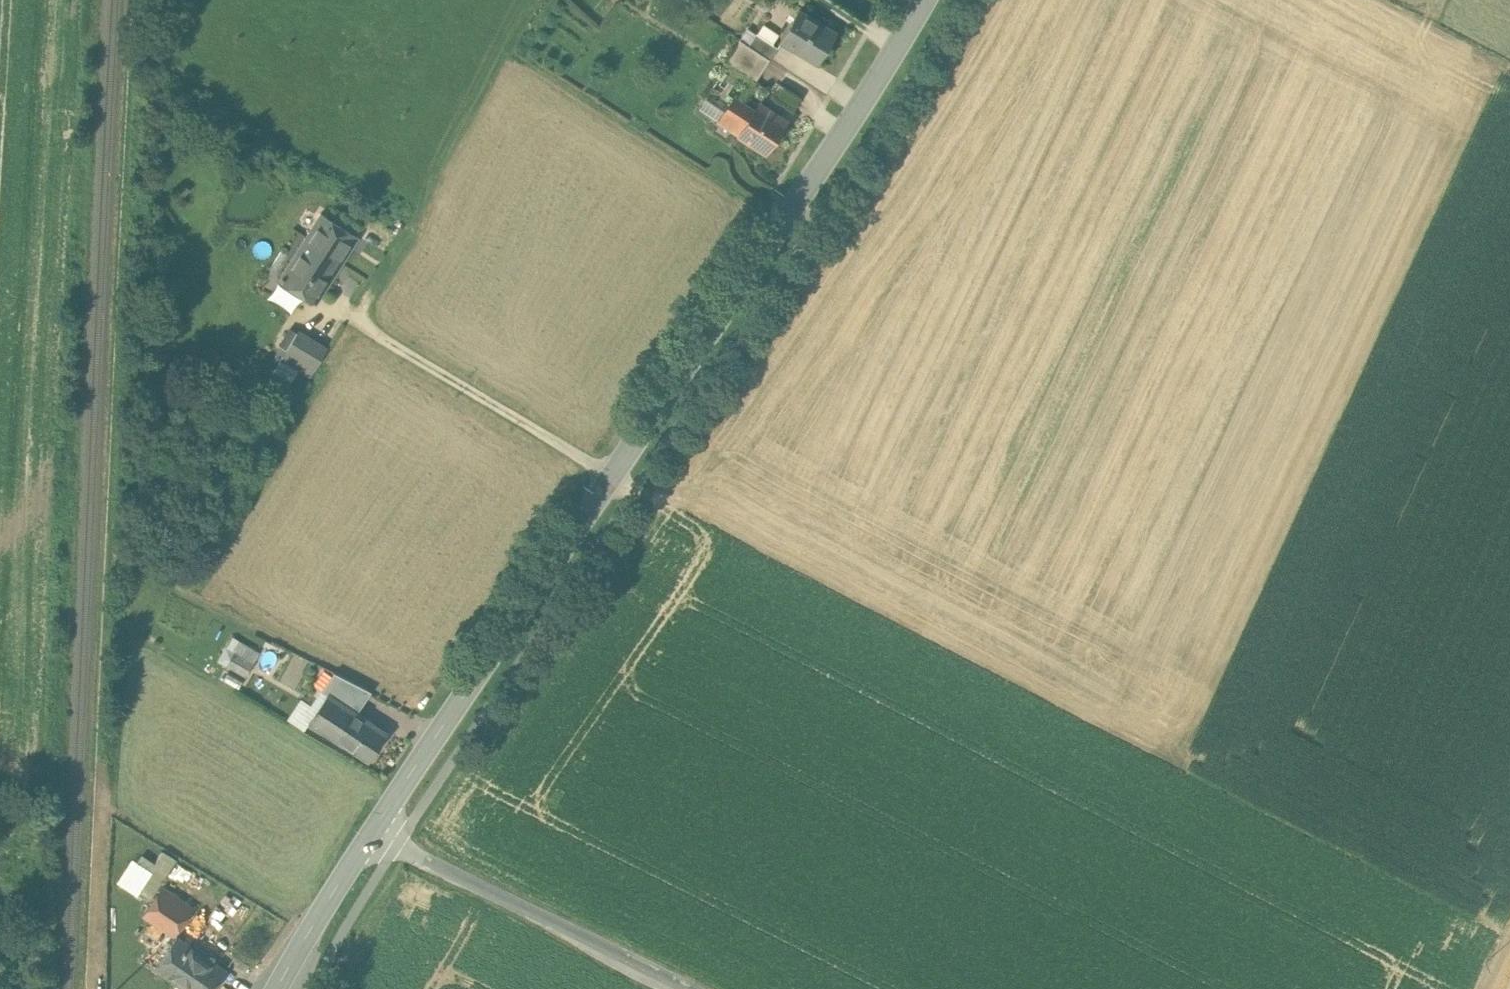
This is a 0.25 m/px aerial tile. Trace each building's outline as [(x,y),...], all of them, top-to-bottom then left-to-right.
[(845,32),(803,8),(784,40),(827,64),(845,32)] [(767,22),(761,32),(753,27),(734,59),(763,77),(782,45),(776,42),(782,31),(767,22)] [(745,137),(742,143),(774,161),(798,120),(765,102),(761,109),(738,96),(723,124),(745,137)] [(322,212),(279,280),(316,304),(359,236),(322,212)] [(327,347),(297,331),(281,361),(310,377),(327,347)] [(253,663),(234,652),(227,664),(246,675),(253,663)] [(287,652),(281,682),(294,685),(295,677),(306,679),(310,656),(287,652)] [(368,689),(334,672),(322,690),(328,693),(329,692),(354,709),(368,689)] [(354,709),(329,692),(328,693),(309,721),(337,739),(368,759),(387,732),(356,711),(354,709)] [(135,861),(121,882),(136,892),(150,870),(135,861)] [(191,908),(163,888),(145,913),(174,933),(191,908)] [(177,936),(155,968),(187,988),(213,988),(226,970),(177,936)]
